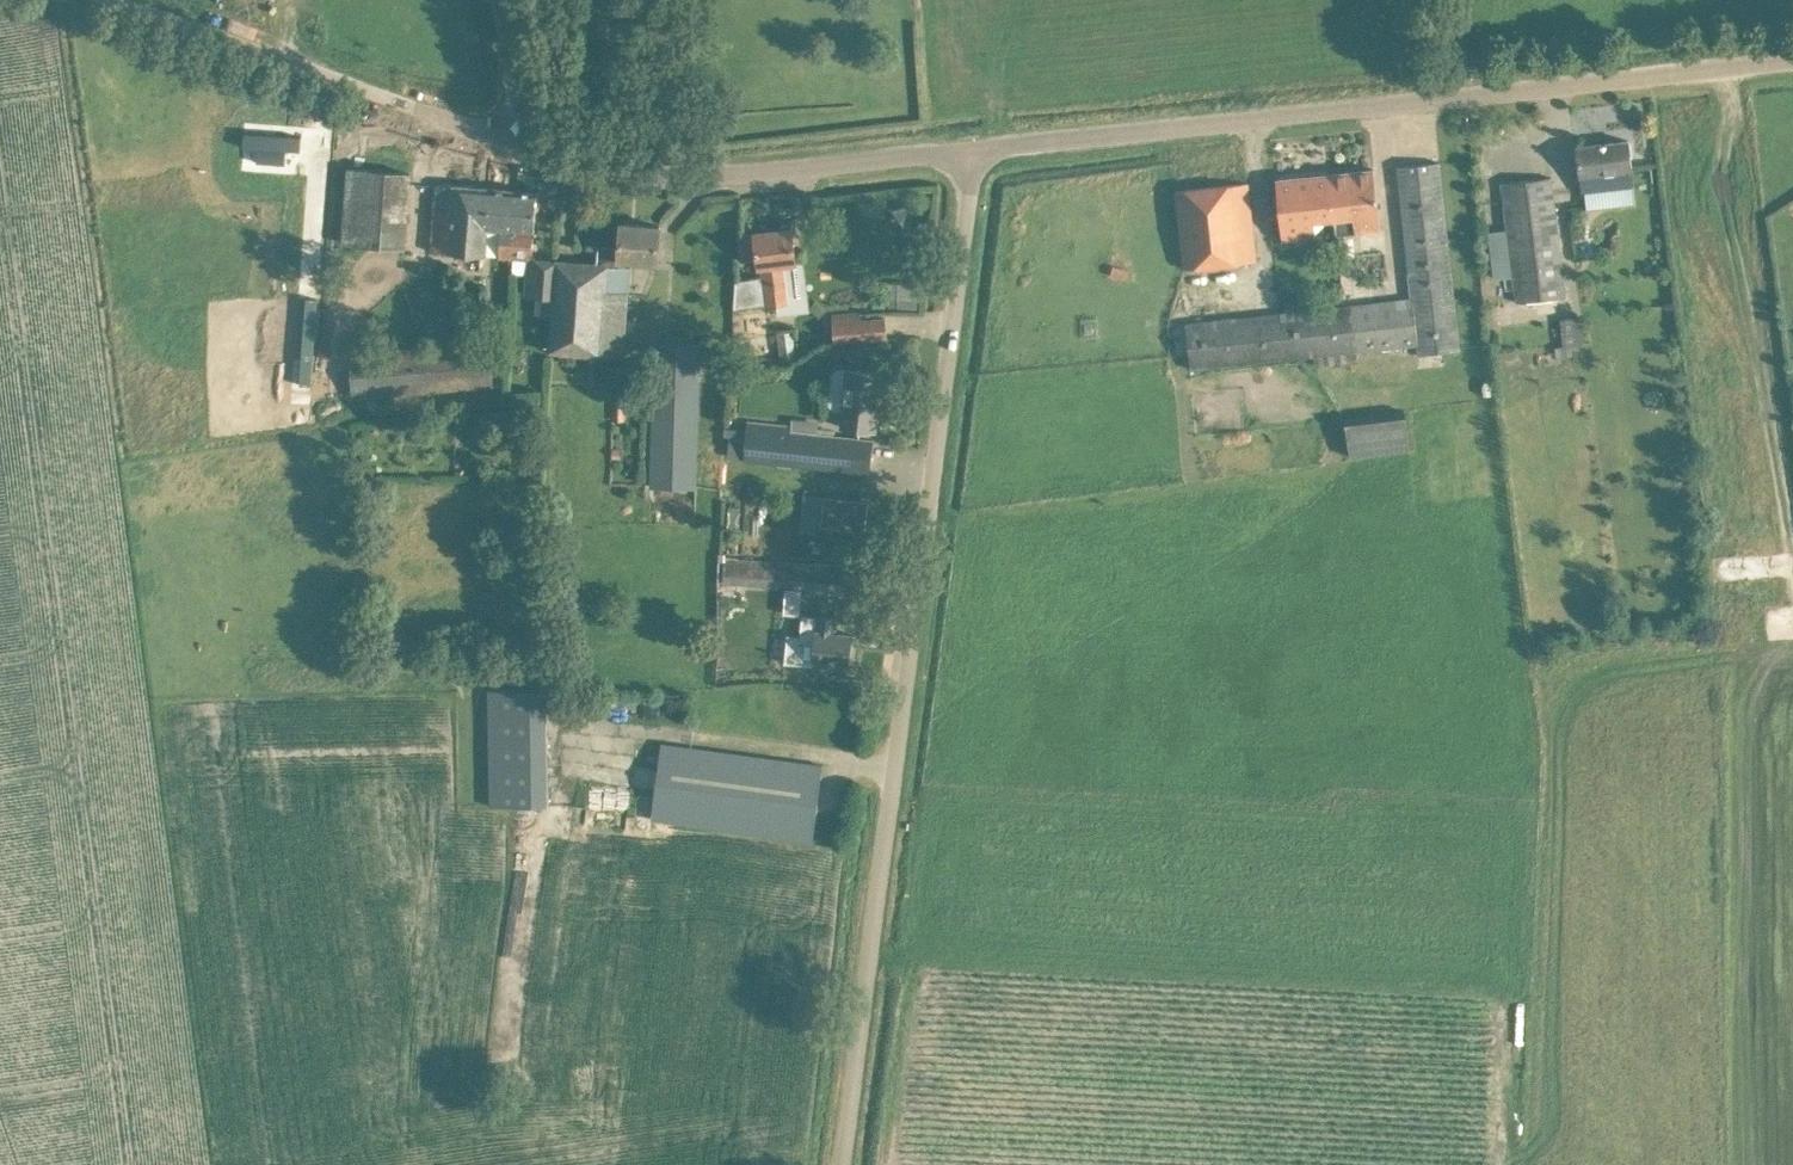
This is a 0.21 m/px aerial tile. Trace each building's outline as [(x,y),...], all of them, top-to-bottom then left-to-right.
[(246,138),(244,153),(259,154),(258,168),(286,170),(287,156),(302,157),(303,143),(246,138)] [(1577,146),(1582,191),(1634,185),(1629,140),(1577,146)] [(1413,296),(1396,298),(1344,304),(1344,306),(1354,305),(1359,351),(1418,344),(1419,350),(1460,346),(1439,161),(1398,166),(1407,251),(1413,296)] [(343,240),(405,244),(411,172),(349,168),(343,240)] [(1330,173),(1335,220),(1334,220),(1336,235),(1381,230),(1374,168),(1330,173)] [(1276,179),(1283,240),(1317,237),(1315,222),(1334,220),(1335,220),(1330,173),(1276,179)] [(1517,300),(1565,294),(1550,177),(1503,183),(1517,300)] [(1256,260),(1248,182),(1176,189),(1185,268),(1256,260)] [(516,230),(513,230),(517,189),(436,183),(431,250),(513,256),(516,230)] [(517,189),(513,230),(516,230),(514,256),(526,257),(532,258),(538,191),(517,189)] [(556,260),(549,348),(590,351),(623,354),(627,306),(628,306),(629,292),(631,266),(610,264),(610,262),(619,263),(619,258),(658,261),(659,248),(660,225),(622,222),(620,247),(599,245),(597,263),(556,260)] [(742,259),(756,257),(757,269),(762,269),(763,276),(736,280),(734,308),(765,304),(765,302),(788,299),(784,264),(797,263),(793,228),(739,234),(742,259)] [(1506,228),(1487,230),(1493,278),(1512,276),(1506,228)] [(536,259),(533,293),(537,293),(553,294),(556,260),(536,259)] [(921,303),(922,282),(895,281),(895,303),(921,303)] [(1355,358),(1354,351),(1359,351),(1354,305),(1344,306),(1344,304),(1188,321),(1193,368),(1316,355),(1317,362),(1355,358)] [(832,313),(833,322),(834,342),(887,337),(886,317),(861,319),(860,310),(832,313)] [(1581,316),(1560,318),(1560,322),(1563,345),(1576,344),(1584,343),(1583,332),(1582,319),(1581,316)] [(492,337),(348,350),(352,398),(497,385),(492,337)] [(750,337),(732,338),(734,365),(759,363),(758,348),(751,348),(750,337)] [(703,342),(654,340),(649,485),(699,487),(703,342)] [(828,403),(834,409),(843,410),(841,426),(875,429),(881,371),(847,368),(847,369),(839,368),(832,371),(828,403)] [(614,404),(613,418),(624,418),(625,405),(614,404)] [(1406,408),(1344,417),(1350,457),(1411,448),(1406,408)] [(731,428),(728,457),(870,472),(873,440),(818,435),(820,421),(791,419),(791,422),(776,421),(775,424),(750,421),(749,430),(731,428)] [(865,530),(868,500),(824,495),(821,524),(821,525),(865,530)] [(803,514),(801,532),(815,533),(816,524),(817,516),(803,514)] [(842,589),(844,565),(727,558),(727,551),(718,551),(718,560),(725,560),(724,581),(842,589)] [(788,637),(785,661),(813,664),(813,660),(827,661),(850,664),(853,634),(835,632),(837,617),(813,614),(802,613),(799,638),(788,637)] [(548,804),(548,687),(487,689),(489,804),(548,804)] [(823,765),(662,744),(652,819),(813,840),(823,765)]
